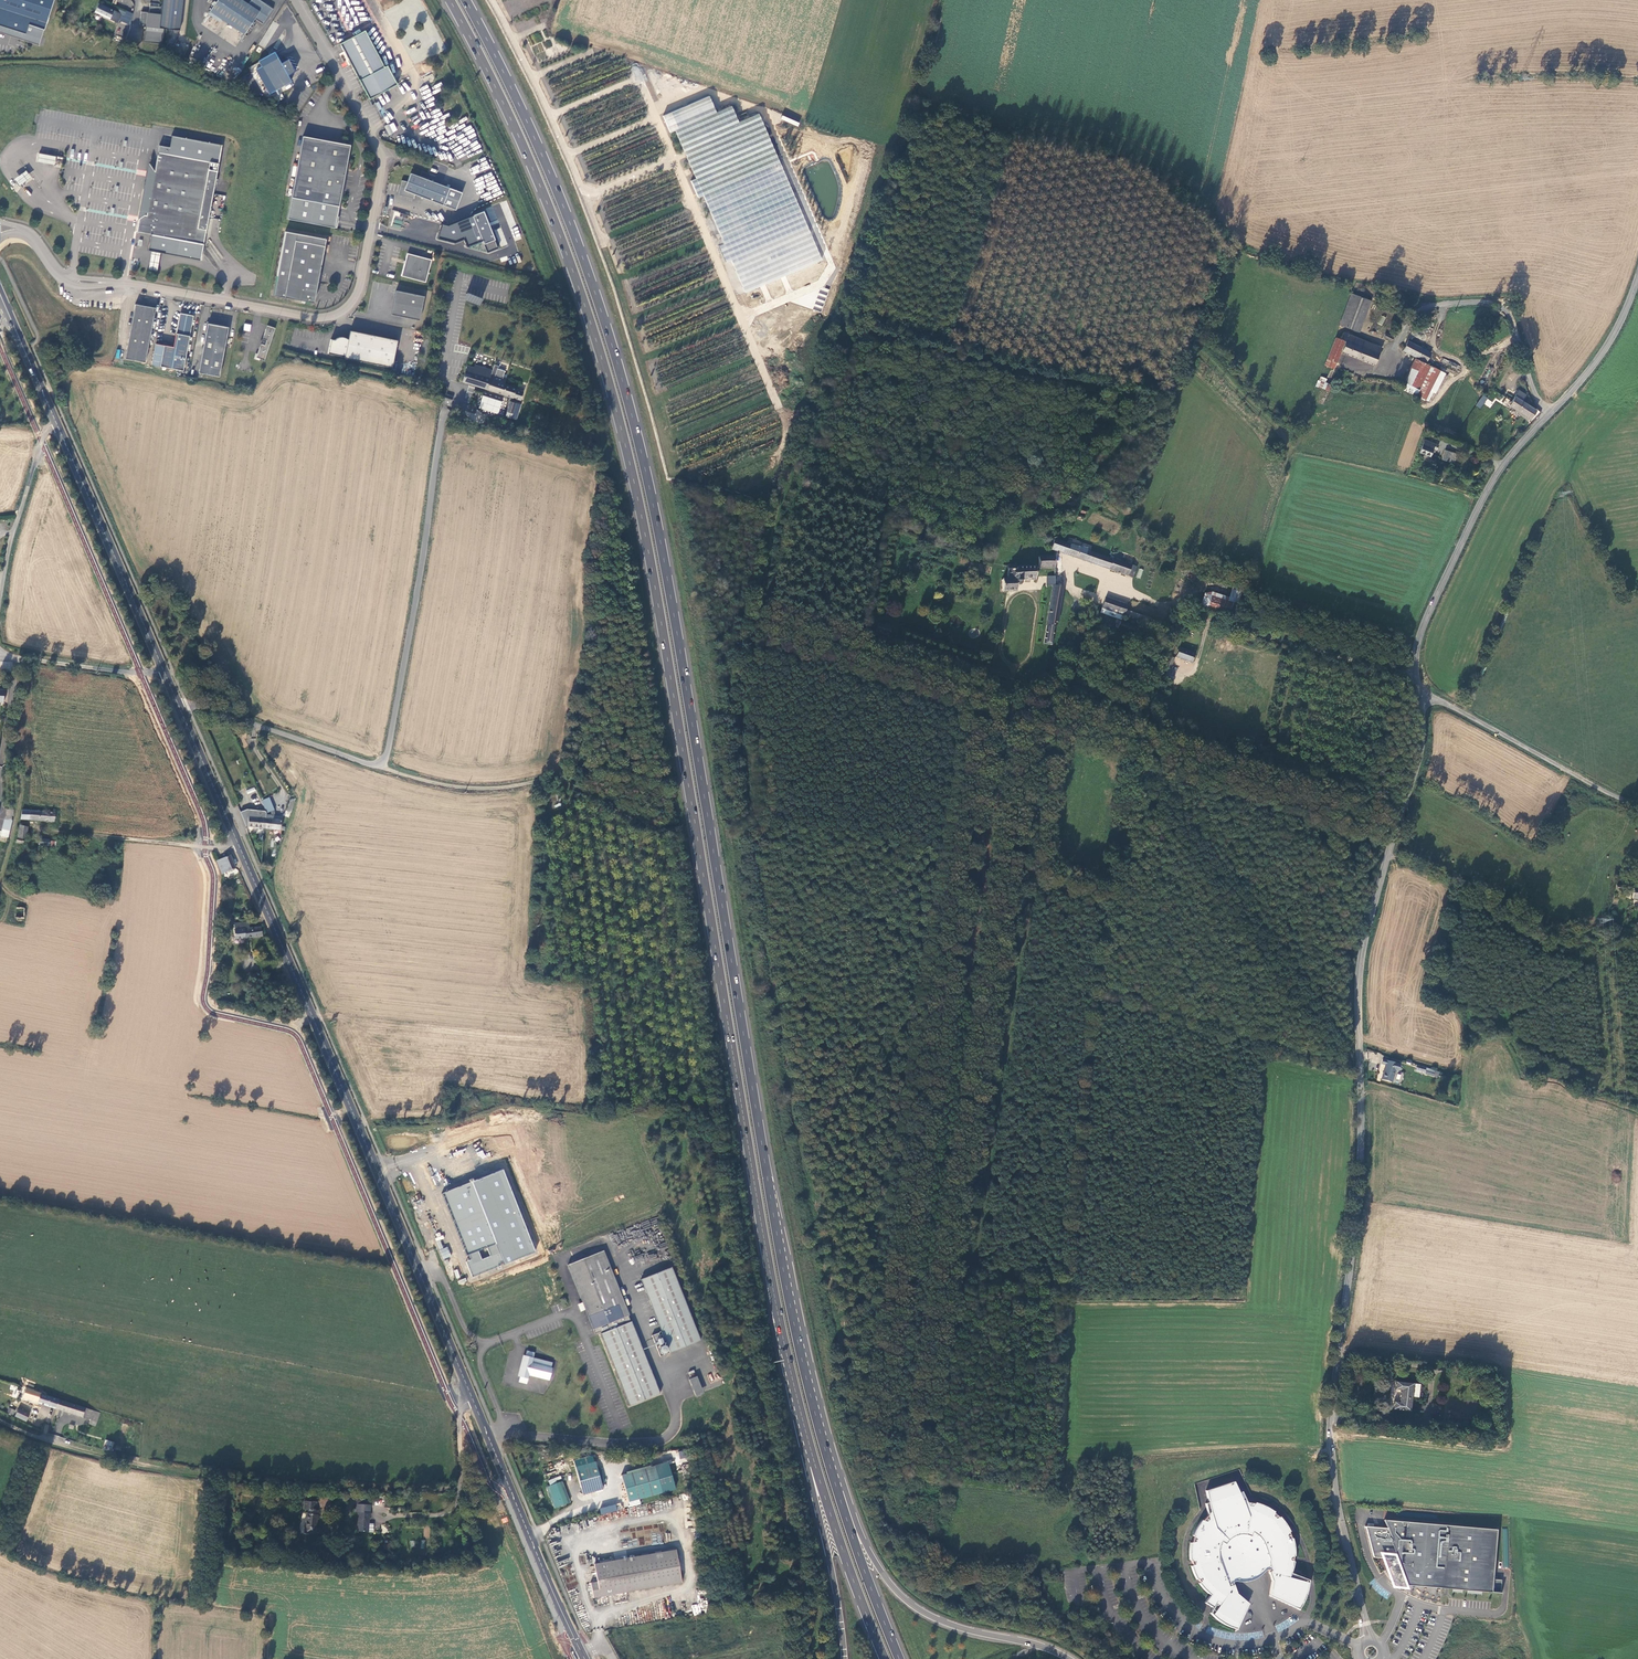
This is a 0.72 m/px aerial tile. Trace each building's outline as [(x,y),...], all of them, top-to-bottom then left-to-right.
[(38,46),(44,30),(54,0),(0,0),(0,34),(38,46)] [(161,6),(158,6),(150,5),(149,11),(141,10),(139,23),(145,24),(143,41),(162,43),(164,28),(179,30),(183,0),(162,0),(161,6)] [(210,11),(244,34),(255,19),(263,24),(273,9),(260,0),(251,0),(248,4),(242,0),(217,0),(210,11)] [(123,14),(102,5),(99,3),(95,12),(115,21),(117,16),(121,18),(123,14)] [(387,67),(385,69),(380,60),(364,33),(339,47),(371,101),(398,85),(387,67)] [(170,37),(166,47),(184,55),(189,45),(170,37)] [(285,64),(282,65),(277,57),(261,65),(275,90),(291,81),(286,72),(289,71),(285,64)] [(708,96),(662,116),(670,132),(674,130),(715,113),(708,96)] [(737,122),(730,106),(715,113),(674,130),(695,179),(690,181),(698,198),(703,195),(725,244),(719,247),(726,262),(732,260),(746,293),(821,261),(757,114),(737,122)] [(797,125),(800,117),(791,114),(789,118),(783,115),(781,119),(797,125)] [(394,122),(384,126),(388,135),(397,131),(394,122)] [(169,147),(159,145),(150,191),(146,191),(144,204),(147,205),(146,215),(144,215),(138,218),(136,232),(151,234),(148,250),(152,251),(160,253),(200,260),(222,145),(172,135),(169,147)] [(303,136),(287,219),(334,228),(350,145),(303,136)] [(55,156),(39,153),(37,161),(54,164),(55,156)] [(19,175),(14,179),(19,186),(24,182),(31,177),(26,171),(19,175)] [(408,197),(414,199),(415,194),(455,210),(462,193),(410,173),(407,181),(402,180),(400,187),(401,188),(400,194),(409,196),(408,197)] [(398,195),(408,197),(409,196),(400,194),(401,188),(400,187),(398,195)] [(403,218),(399,217),(400,212),(394,211),(390,227),(400,230),(403,218)] [(442,224),(438,239),(455,244),(461,241),(463,236),(466,245),(467,245),(472,244),(473,244),(483,241),(486,252),(497,248),(486,212),(445,225),(442,224)] [(285,232),(273,296),(314,303),(326,238),(285,232)] [(150,259),(148,270),(157,271),(159,261),(160,253),(152,251),(150,259)] [(400,276),(424,282),(430,259),(406,253),(404,261),(403,261),(402,263),(404,263),(400,276)] [(820,287),(813,309),(821,312),(829,289),(820,287)] [(423,296),(395,290),(390,314),(418,320),(423,296)] [(480,306),(483,299),(468,293),(465,300),(480,306)] [(1348,295),(1336,325),(1337,326),(1356,333),(1367,302),(1348,295)] [(156,308),(135,304),(125,358),(145,362),(156,308)] [(173,347),(164,345),(160,366),(183,371),(193,316),(180,313),(173,347)] [(1377,323),(1382,325),(1385,317),(1381,315),(1377,323)] [(228,327),(208,323),(198,372),(219,376),(228,327)] [(245,323),(243,330),(250,332),(251,324),(245,323)] [(260,344),(256,357),(264,360),(275,328),(267,325),(262,339),(266,340),(264,345),(260,344)] [(342,338),(341,338),(339,338),(336,339),(334,341),(331,340),(328,354),(345,357),(345,358),(392,367),(397,340),(350,331),(348,339),(347,339),(345,338),(342,338)] [(1336,338),(1325,365),(1334,369),(1342,351),(1374,364),(1378,355),(1382,348),(1344,333),(1341,339),(1336,338)] [(1382,334),(1380,338),(1387,343),(1389,339),(1382,334)] [(1401,352),(1414,359),(1424,364),(1429,354),(1418,349),(1406,343),(1401,352)] [(152,365),(160,366),(164,345),(156,344),(152,365)] [(1414,359),(1401,384),(1415,392),(1413,397),(1423,403),(1428,394),(1433,396),(1443,377),(1425,368),(1425,366),(1424,364),(1414,359)] [(475,365),(474,367),(469,383),(487,389),(521,400),(523,392),(518,390),(515,390),(516,388),(504,384),(506,379),(492,374),(492,371),(475,365)] [(501,367),(497,365),(492,373),(497,375),(501,367)] [(469,383),(474,367),(468,366),(463,381),(469,383)] [(1316,387),(1329,391),(1332,384),(1326,382),(1327,378),(1319,376),(1316,387)] [(490,397),(502,401),(503,396),(492,393),(490,397)] [(1523,397),(1517,393),(1507,408),(1528,421),(1534,412),(1520,403),(1523,397)] [(498,414),(502,401),(483,395),(479,408),(498,414)] [(1482,395),(1476,406),(1481,409),(1487,397),(1482,395)] [(453,399),(444,396),(442,402),(451,405),(453,399)] [(510,401),(506,417),(511,418),(515,404),(515,403),(510,401)] [(1432,445),(1422,441),(1417,454),(1427,458),(1432,445)] [(1442,453),(1438,462),(1444,464),(1446,454),(1442,453)] [(1071,495),(1068,501),(1075,504),(1078,498),(1071,495)] [(1115,514),(1117,510),(1110,506),(1108,509),(1115,514)] [(1052,548),(1057,550),(1077,558),(1102,566),(1125,574),(1128,575),(1131,564),(1127,563),(1113,558),(1112,559),(1090,551),(1092,546),(1080,542),(1069,538),(1067,543),(1063,541),(1055,539),(1052,548)] [(1034,571),(1050,571),(1050,560),(1034,560),(1034,571)] [(998,582),(998,594),(1012,594),(1012,587),(1015,588),(1016,586),(1017,582),(1030,582),(1031,570),(1031,569),(1013,569),(1013,567),(1005,567),(1004,568),(1004,581),(998,582)] [(1053,593),(1063,595),(1064,587),(1060,586),(1055,585),(1053,593)] [(1232,588),(1229,597),(1206,590),(1201,605),(1233,615),(1240,590),(1232,588)] [(1044,644),(1052,646),(1056,623),(1058,623),(1063,595),(1053,593),(1048,621),(1045,643),(1044,644)] [(1106,598),(1102,608),(1124,616),(1127,605),(1106,598)] [(1135,627),(1121,621),(1118,629),(1121,631),(1119,633),(1119,634),(1128,637),(1129,634),(1132,635),(1135,627)] [(880,625),(879,632),(891,633),(892,626),(880,625)] [(1191,655),(1176,650),(1172,659),(1188,665),(1191,655)] [(1164,679),(1172,682),(1177,670),(1169,667),(1164,679)] [(269,798),(261,801),(266,814),(274,811),(269,798)] [(292,813),(297,798),(290,801),(287,812),(292,813)] [(55,813),(22,810),(21,819),(55,821),(55,813)] [(248,827),(265,829),(266,815),(241,812),(246,825),(248,825),(248,827)] [(266,815),(265,829),(280,830),(281,830),(282,817),(266,815)] [(5,820),(1,836),(8,837),(12,820),(5,820)] [(18,837),(22,838),(24,839),(26,839),(28,827),(20,825),(18,837)] [(39,848),(49,849),(49,847),(50,841),(50,840),(40,839),(39,848)] [(68,842),(50,841),(49,847),(67,849),(68,842)] [(231,855),(217,861),(222,874),(236,868),(236,867),(231,855)] [(262,936),(261,927),(250,928),(250,922),(234,923),(236,939),(262,936)] [(1386,1065),(1382,1079),(1392,1082),(1396,1070),(1398,1071),(1400,1065),(1383,1059),(1382,1064),(1386,1065)] [(477,1152),(480,1160),(486,1157),(483,1150),(477,1152)] [(501,1171),(444,1193),(471,1260),(466,1262),(472,1277),(534,1252),(501,1171)] [(448,1247),(440,1250),(443,1259),(451,1256),(448,1247)] [(608,1278),(613,1275),(604,1251),(568,1265),(583,1303),(586,1310),(593,1329),(595,1333),(600,1331),(603,1340),(604,1340),(627,1397),(626,1397),(629,1404),(660,1392),(653,1375),(652,1375),(632,1324),(633,1324),(631,1321),(628,1315),(623,1317),(608,1278)] [(700,1339),(698,1334),(685,1300),(672,1268),(641,1281),(663,1336),(669,1351),(698,1340),(700,1339)] [(629,1315),(613,1275),(608,1278),(623,1317),(628,1315),(629,1315)] [(669,1352),(669,1351),(663,1336),(660,1337),(659,1333),(652,1335),(656,1347),(660,1356),(669,1352)] [(520,1377),(519,1382),(527,1384),(529,1374),(549,1379),(552,1368),(551,1368),(552,1363),(533,1358),(534,1353),(527,1351),(525,1356),(520,1377)] [(1394,1401),(1393,1409),(1410,1411),(1412,1396),(1419,1397),(1420,1384),(1396,1382),(1395,1389),(1401,1390),(1399,1402),(1394,1401)] [(13,1397),(16,1397),(19,1387),(11,1385),(10,1389),(14,1390),(13,1397)] [(35,1392),(32,1400),(38,1402),(38,1403),(56,1408),(59,1399),(35,1392)] [(59,1399),(56,1408),(91,1419),(89,1424),(90,1424),(96,1426),(100,1412),(84,1407),(59,1399)] [(18,1408),(15,1415),(26,1421),(30,1414),(18,1408)] [(114,1442),(106,1440),(103,1449),(111,1451),(114,1442)] [(688,1450),(679,1451),(680,1459),(689,1457),(688,1450)] [(584,1494),(604,1489),(596,1462),(577,1467),(584,1494)] [(655,1466),(622,1475),(629,1502),(662,1492),(655,1466)] [(553,1496),(564,1492),(560,1482),(557,1484),(555,1479),(549,1481),(551,1486),(549,1487),(553,1496)] [(1300,1607),(1303,1603),(1305,1598),(1307,1591),(1308,1586),(1308,1581),(1291,1573),(1293,1568),(1294,1562),(1293,1561),(1293,1559),(1293,1557),(1295,1557),(1295,1550),(1294,1544),(1293,1539),(1290,1538),(1290,1536),(1289,1533),(1290,1532),(1287,1526),(1284,1521),(1281,1517),(1279,1517),(1278,1516),(1276,1517),(1275,1516),(1275,1515),(1275,1512),(1271,1510),(1266,1507),(1260,1504),(1253,1502),(1252,1503),(1249,1503),(1247,1502),(1243,1492),(1240,1493),(1235,1482),(1204,1492),(1206,1502),(1204,1503),(1206,1515),(1203,1518),(1201,1520),(1199,1520),(1196,1523),(1193,1530),(1191,1535),(1191,1536),(1191,1539),(1190,1542),(1188,1542),(1188,1547),(1187,1552),(1187,1557),(1188,1560),(1189,1561),(1189,1563),(1190,1565),(1189,1566),(1190,1571),(1192,1576),(1194,1580),(1196,1580),(1197,1581),(1197,1582),(1197,1583),(1199,1587),(1204,1592),(1208,1595),(1202,1602),(1210,1607),(1207,1613),(1212,1619),(1221,1625),(1229,1630),(1236,1632),(1249,1604),(1237,1594),(1233,1583),(1237,1582),(1241,1582),(1246,1582),(1251,1581),(1255,1579),(1260,1576),(1262,1574),(1264,1572),(1265,1571),(1269,1581),(1266,1596),(1298,1610),(1300,1611),(1301,1610),(1299,1609),(1300,1607)] [(568,1503),(564,1492),(553,1496),(555,1502),(554,1503),(556,1508),(568,1503)] [(304,1501),(304,1509),(308,1509),(308,1513),(306,1513),(305,1527),(316,1528),(318,1511),(318,1510),(316,1510),(316,1502),(304,1501)] [(358,1512),(357,1531),(369,1531),(369,1516),(370,1516),(370,1512),(369,1512),(370,1504),(357,1504),(356,1512),(358,1512)] [(616,1504),(599,1509),(601,1515),(617,1510),(616,1504)] [(1496,1529),(1382,1519),(1385,1528),(1363,1526),(1371,1557),(1395,1559),(1405,1585),(1502,1593),(1502,1592),(1500,1592),(1501,1580),(1492,1579),(1496,1529)] [(676,1549),(615,1560),(616,1568),(677,1557),(676,1549)] [(616,1568),(615,1560),(594,1564),(597,1581),(590,1582),(593,1598),(627,1592),(626,1584),(680,1574),(677,1557),(616,1568)] [(626,1584),(627,1592),(681,1582),(680,1574),(626,1584)] [(700,1604),(692,1604),(693,1615),(701,1614),(700,1604)] [(1283,1623),(1275,1626),(1278,1631),(1286,1628),(1283,1623)]
